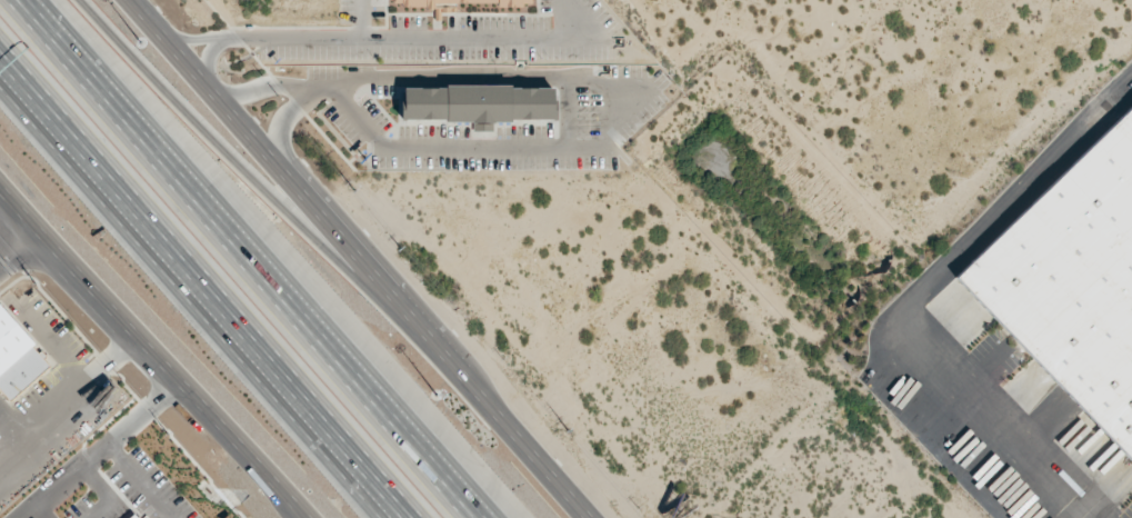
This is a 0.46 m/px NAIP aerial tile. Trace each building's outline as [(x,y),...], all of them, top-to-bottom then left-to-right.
[(393,8),(456,8),(456,4),(530,5),(530,0),(393,0),(393,8)] [(404,86),(403,120),(554,121),(554,87),(404,86)] [(953,278),(1131,105),(1131,463),(953,278)] [(9,400),(51,365),(0,305),(0,389),(9,400)]
